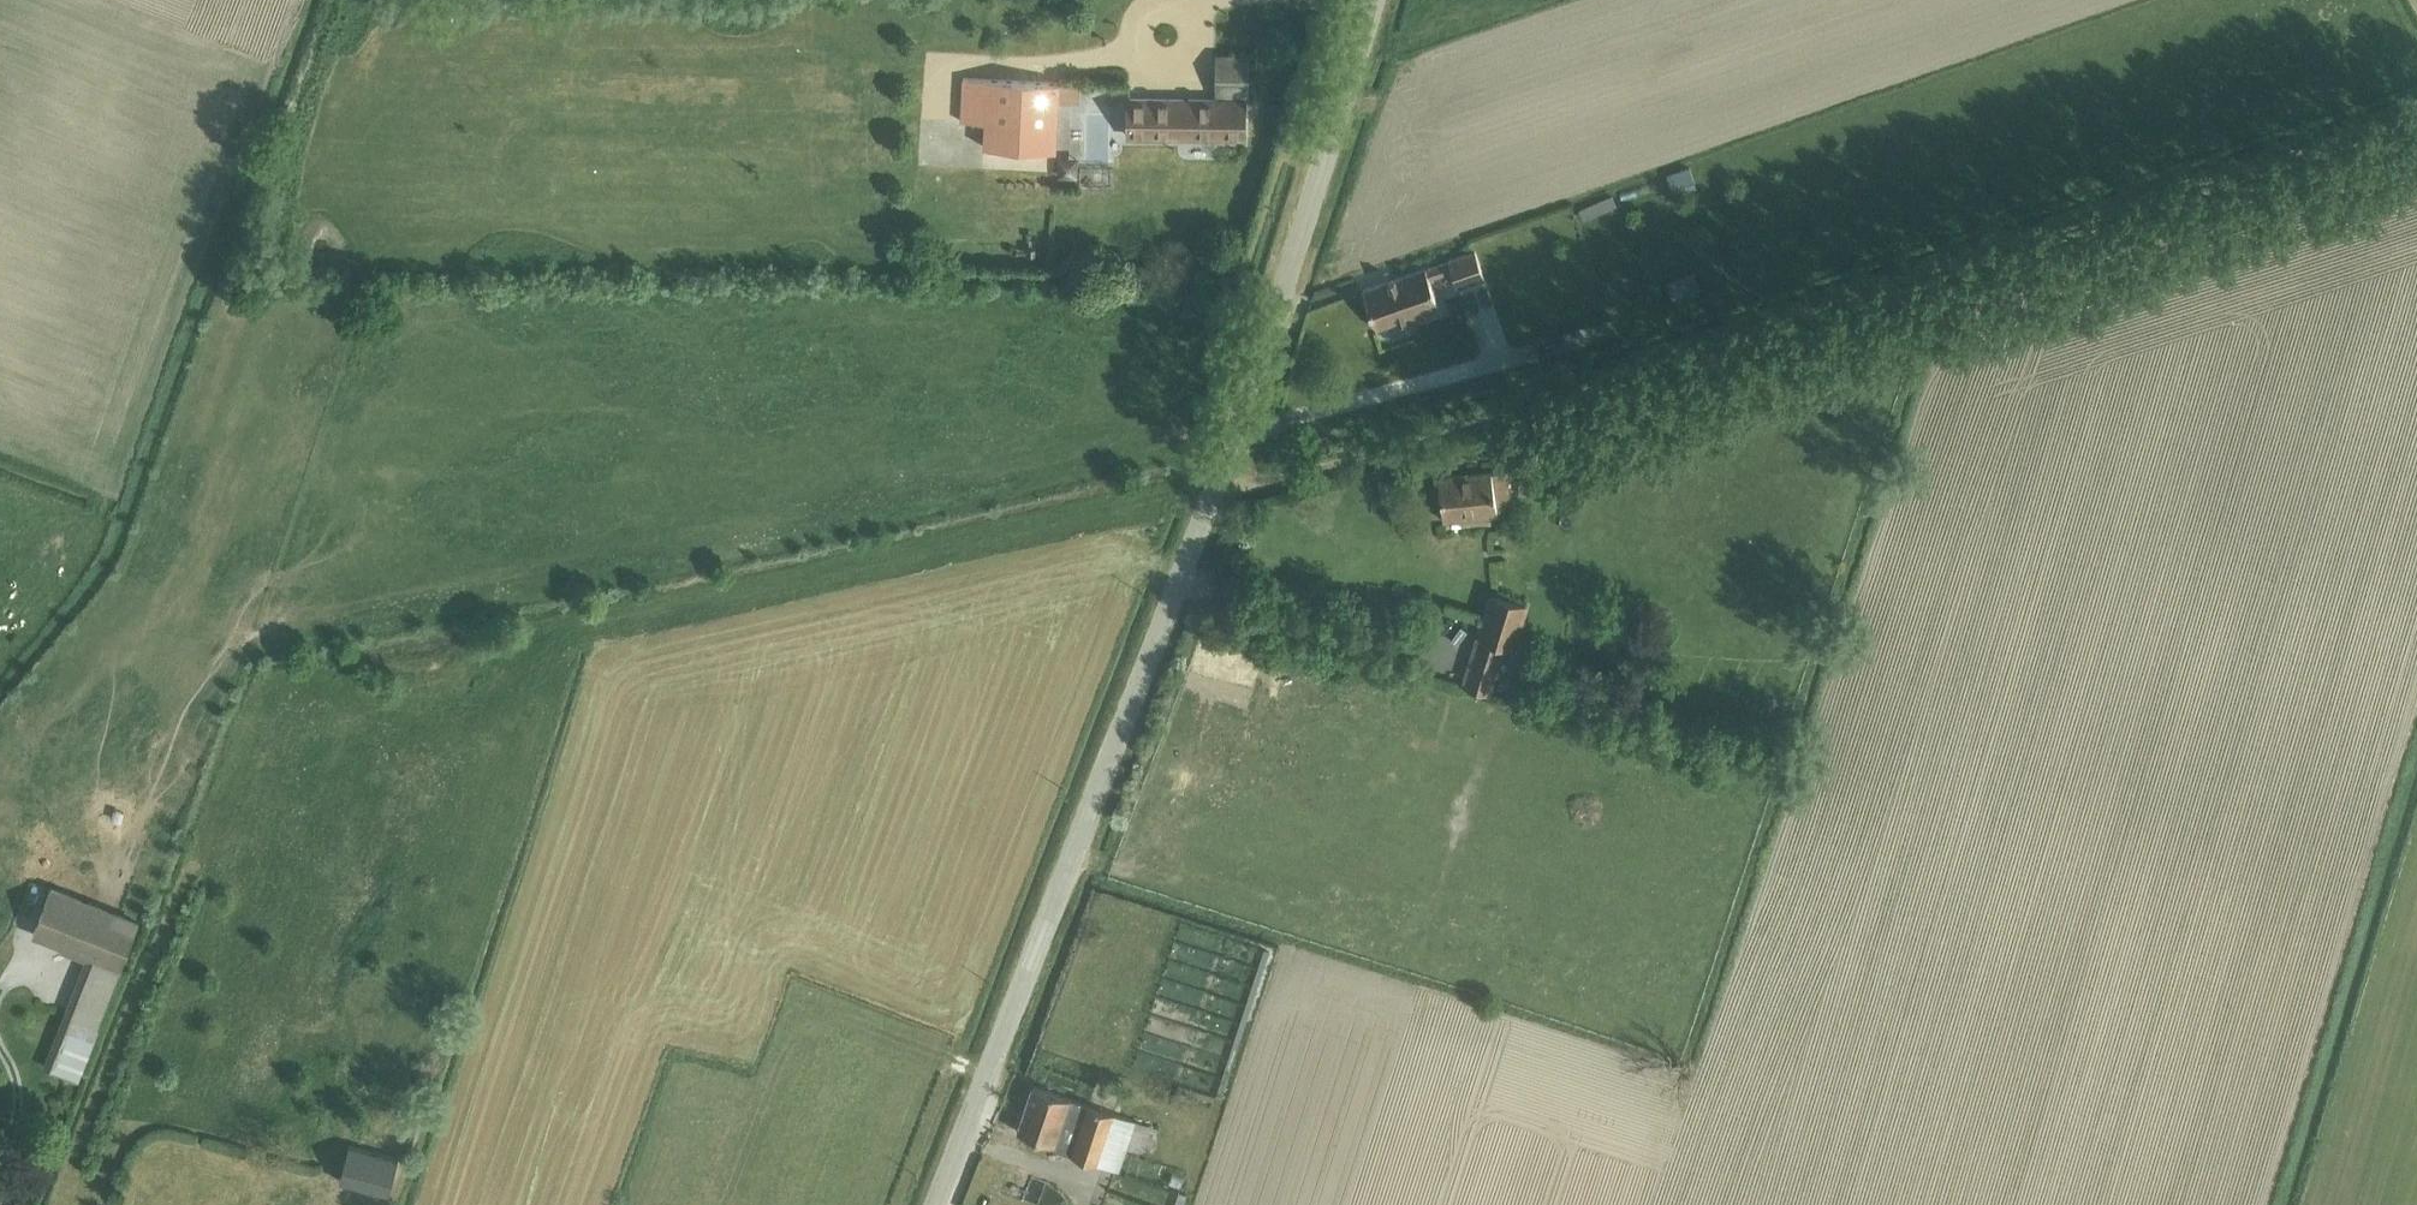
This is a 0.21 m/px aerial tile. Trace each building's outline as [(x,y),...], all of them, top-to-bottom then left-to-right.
[(1069,135),(1069,64),(956,64),(956,108),(983,108),(983,135),(1069,135)] [(1130,136),(1253,136),(1253,95),(1130,95),(1130,136)] [(1427,267),(1370,288),(1383,325),(1441,305),(1427,267)] [(1496,514),(1495,465),(1444,467),(1445,515),(1496,514)] [(1547,601),(1501,586),(1474,670),(1505,680),(1516,646),(1532,651),(1547,601)] [(55,1071),(76,1079),(137,923),(57,893),(37,945),(95,967),(55,1071)] [(1158,1155),(1167,1129),(1045,1086),(1029,1132),(1129,1168),(1136,1148),(1158,1155)] [(389,1196),(398,1160),(348,1148),(339,1183),(389,1196)]
